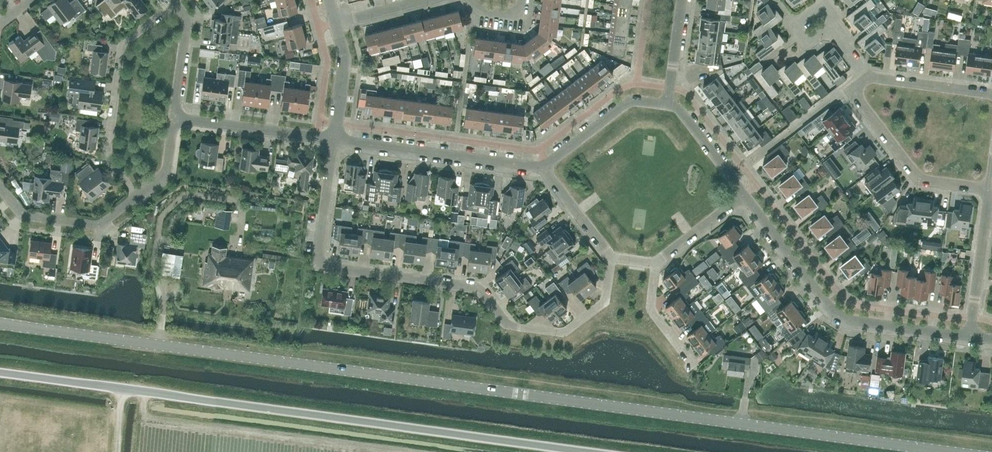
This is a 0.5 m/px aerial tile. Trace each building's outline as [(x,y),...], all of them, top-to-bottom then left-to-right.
[(67,0),(56,0),(49,6),(48,5),(47,5),(49,7),(41,13),(46,20),(54,14),(61,23),(62,23),(61,22),(72,14),(75,18),(86,9),(78,0),(73,0),(69,3),(67,0)] [(96,5),(104,16),(108,13),(111,18),(117,14),(116,13),(124,7),(126,9),(129,7),(137,17),(147,9),(141,0),(123,0),(122,1),(112,9),(105,0),(103,0),(96,5)] [(112,9),(122,1),(121,0),(105,0),(112,9)] [(708,5),(719,7),(719,13),(727,14),(727,15),(731,15),(733,0),(708,0),(708,5)] [(846,16),(847,17),(852,23),(854,21),(857,24),(862,30),(872,22),(873,22),(877,19),(869,9),(876,4),(873,0),(868,0),(867,1),(846,16)] [(280,16),(298,11),(295,1),(277,6),(279,11),(273,13),(274,17),(280,16)] [(558,16),(560,6),(542,4),(541,14),(558,16)] [(630,16),(631,6),(613,4),(612,14),(630,16)] [(775,13),(773,10),(768,4),(757,12),(764,22),(754,30),(759,37),(760,36),(771,28),(783,18),(778,11),(775,13)] [(453,30),(463,27),(458,10),(449,13),(453,30)] [(730,21),(731,15),(727,15),(727,14),(719,13),(715,12),(714,19),(702,17),(701,28),(724,31),(725,25),(726,25),(726,21),(730,21)] [(239,27),(240,16),(221,13),(220,19),(214,18),(214,20),(212,19),(211,27),(213,27),(213,29),(237,32),(238,27),(239,27)] [(444,32),(453,30),(449,13),(439,15),(444,32)] [(557,25),(558,16),(541,14),(540,23),(557,25)] [(628,25),(630,16),(612,14),(611,23),(628,25)] [(882,22),(887,19),(883,14),(877,19),(874,20),(878,25),(882,22)] [(435,35),(444,32),(439,15),(430,18),(435,35)] [(257,28),(267,26),(264,16),(255,19),(257,28)] [(425,37),(435,35),(430,18),(421,20),(425,37)] [(416,40),(425,37),(421,20),(412,23),(416,40)] [(301,24),(288,27),(287,21),(275,24),(278,35),(284,33),(286,38),(303,34),(301,24)] [(887,29),(882,22),(878,25),(858,41),(863,48),(866,46),(873,55),(884,47),(877,37),(887,29)] [(907,64),(911,37),(904,36),(905,26),(904,23),(901,23),(896,22),(893,43),(898,44),(896,62),(907,64)] [(407,42),(416,40),(412,23),(402,25),(407,42)] [(556,35),(557,25),(540,23),(538,32),(548,38),(551,35),(556,35)] [(627,35),(628,25),(611,23),(610,33),(627,35)] [(397,44),(407,42),(402,25),(393,27),(397,44)] [(388,47),(397,44),(393,27),(384,30),(388,47)] [(723,42),(724,31),(701,28),(701,29),(702,29),(700,39),(723,42)] [(778,37),(775,34),(771,28),(760,36),(766,45),(756,53),(761,60),(786,41),(780,34),(778,37)] [(210,31),(209,39),(211,39),(211,40),(217,41),(217,46),(217,47),(223,48),(236,49),(236,48),(237,41),(237,39),(237,38),(236,38),(237,32),(213,29),(212,31),(210,31)] [(379,49),(388,47),(384,30),(374,32),(379,49)] [(926,48),(927,43),(929,32),(919,30),(918,38),(911,37),(907,64),(919,66),(922,47),(926,48)] [(369,52),(379,49),(374,32),(365,35),(369,52)] [(546,42),(548,38),(538,32),(531,38),(541,52),(549,46),(546,42)] [(20,36),(9,45),(21,61),(41,45),(47,53),(46,58),(55,59),(56,50),(48,40),(43,44),(35,33),(24,41),(20,36)] [(626,44),(627,35),(610,33),(608,42),(626,44)] [(288,48),(306,44),(303,34),(286,38),(287,44),(281,45),(282,50),(288,48)] [(483,56),(486,39),(476,37),(473,55),(483,56)] [(533,58),(541,52),(531,38),(523,44),(526,55),(530,54),(533,58)] [(493,57),(495,40),(486,39),(483,56),(493,57)] [(721,53),(723,42),(700,39),(699,50),(721,53)] [(502,59),(505,41),(495,40),(493,57),(502,59)] [(512,60),(514,43),(505,41),(502,59),(512,60)] [(624,54),(626,44),(608,42),(607,52),(624,54)] [(101,51),(102,45),(88,43),(87,50),(94,51),(91,72),(105,74),(108,52),(101,51)] [(526,55),(523,44),(514,43),(512,60),(522,61),(522,57),(526,55)] [(957,51),(958,45),(946,43),(945,49),(942,69),(954,70),(957,51)] [(940,48),(940,45),(934,44),(930,67),(942,69),(945,49),(940,48)] [(252,56),(261,56),(262,45),(252,45),(252,56)] [(833,65),(842,58),(834,47),(824,54),(822,51),(816,56),(823,66),(838,86),(847,79),(843,74),(841,76),(833,65)] [(287,58),(294,56),(292,48),(285,50),(287,58)] [(721,53),(699,50),(698,49),(696,61),(708,62),(708,65),(709,72),(723,68),(721,59),(720,59),(721,53)] [(979,74),(981,54),(969,52),(967,72),(979,74)] [(199,64),(206,65),(207,55),(200,54),(199,64)] [(816,56),(815,54),(805,61),(803,59),(797,63),(796,64),(803,73),(822,98),(829,93),(814,73),(823,66),(816,56)] [(981,54),(979,74),(991,75),(991,65),(991,56),(981,54)] [(241,55),(239,66),(248,67),(249,56),(241,55)] [(562,55),(550,63),(554,68),(566,60),(562,55)] [(731,71),(745,61),(743,57),(728,67),(731,71)] [(605,80),(613,74),(602,60),(594,66),(605,80)] [(761,68),(763,66),(759,61),(750,68),(752,71),(773,98),(779,93),(771,82),(780,76),(780,75),(777,71),(772,64),(763,71),(761,68)] [(796,64),(797,63),(795,61),(786,69),(783,66),(777,71),(780,75),(780,76),(795,95),(802,90),(794,80),(803,73),(796,64)] [(312,72),(313,64),(300,62),(299,70),(312,72)] [(549,62),(539,69),(544,76),(553,68),(549,62)] [(66,75),(67,66),(58,66),(58,74),(66,75)] [(597,86),(605,80),(594,66),(587,72),(597,86)] [(204,77),(205,68),(199,67),(197,82),(203,83),(201,96),(213,98),(216,79),(204,77)] [(724,77),(725,77),(723,68),(709,72),(711,78),(713,80),(703,88),(710,97),(728,82),(724,77)] [(53,70),(44,69),(43,79),(52,80),(53,70)] [(249,82),(251,71),(239,69),(237,85),(244,86),(242,102),(255,104),(257,83),(249,82)] [(590,92),(597,86),(587,72),(579,78),(590,92)] [(234,87),(236,75),(224,73),(223,80),(216,79),(213,98),(226,100),(228,86),(234,87)] [(276,91),(278,75),(271,74),(271,78),(266,78),(266,84),(257,83),(255,104),(267,105),(270,90),(276,91)] [(55,75),(53,85),(61,86),(62,76),(55,75)] [(285,80),(285,76),(278,75),(276,91),(283,92),(281,107),(294,109),(296,88),(288,87),(289,81),(285,80)] [(753,77),(749,81),(755,89),(759,86),(753,77)] [(92,90),(93,81),(70,78),(68,92),(81,94),(79,107),(78,106),(78,107),(100,110),(100,109),(99,109),(102,92),(103,92),(103,91),(92,90)] [(582,97),(590,92),(579,78),(571,83),(582,97)] [(21,83),(21,82),(5,80),(2,99),(19,102),(19,97),(29,98),(31,85),(21,83)] [(735,91),(728,82),(710,97),(711,96),(717,104),(730,94),(735,91)] [(307,111),(310,84),(305,83),(305,89),(296,88),(294,109),(307,111)] [(574,103),(582,97),(571,83),(564,89),(574,103)] [(360,88),(358,106),(364,107),(364,111),(374,113),(376,95),(366,94),(367,89),(360,88)] [(567,109),(574,103),(564,89),(556,95),(567,109)] [(724,113),(737,103),(730,94),(717,104),(724,113)] [(383,114),(386,96),(376,95),(374,113),(383,114)] [(559,115),(567,109),(556,95),(548,101),(559,115)] [(766,95),(757,102),(764,111),(769,107),(768,106),(773,103),(766,95)] [(393,115),(395,98),(386,96),(383,114),(393,115)] [(807,110),(811,106),(804,96),(799,100),(807,110)] [(402,117),(405,99),(395,98),(393,115),(402,117)] [(412,118),(414,100),(405,99),(402,117),(412,118)] [(421,119),(424,102),(414,100),(412,118),(421,119)] [(730,122),(743,112),(747,109),(741,100),(737,103),(724,113),(730,122)] [(551,121),(559,115),(548,101),(541,107),(551,121)] [(431,120),(433,103),(424,102),(421,119),(431,120)] [(440,122),(443,104),(433,103),(431,120),(440,122)] [(450,123),(452,106),(443,104),(440,122),(450,123)] [(791,122),(797,117),(789,105),(782,111),(791,122)] [(474,126),(476,109),(466,107),(464,125),(474,126)] [(543,127),(551,121),(541,107),(533,113),(543,127)] [(843,114),(845,112),(841,107),(829,116),(824,111),(812,120),(820,130),(827,125),(831,130),(847,118),(843,114)] [(483,127),(485,110),(476,109),(474,126),(483,127)] [(493,129),(495,111),(485,110),(483,127),(493,129)] [(502,130),(504,113),(495,111),(493,129),(502,130)] [(737,130),(750,120),(743,112),(730,122),(737,130)] [(49,121),(59,122),(60,114),(50,113),(49,121)] [(512,131),(514,114),(504,113),(502,130),(512,131)] [(521,133),(524,115),(514,114),(512,131),(521,133)] [(754,117),(750,120),(737,130),(743,138),(742,139),(756,129),(760,126),(754,117)] [(89,126),(90,120),(77,118),(75,130),(81,131),(79,146),(81,146),(81,148),(82,149),(86,150),(87,149),(87,147),(95,148),(98,127),(89,126)] [(831,131),(826,134),(830,140),(828,141),(836,151),(848,141),(844,136),(848,133),(856,127),(852,121),(850,123),(847,118),(831,130),(831,131)] [(24,121),(13,120),(12,126),(0,124),(0,140),(6,141),(6,144),(17,146),(17,145),(15,145),(17,127),(24,128),(24,121)] [(766,130),(760,134),(756,129),(742,139),(749,148),(759,141),(762,146),(772,138),(766,130)] [(44,142),(33,140),(32,150),(42,152),(44,142)] [(862,144),(860,146),(856,140),(844,150),(848,155),(847,155),(852,162),(855,159),(860,165),(863,163),(864,164),(870,159),(869,158),(876,153),(870,145),(865,148),(862,144)] [(217,157),(218,145),(202,142),(199,161),(215,164),(215,170),(222,171),(224,158),(217,157)] [(782,158),(790,153),(783,143),(767,155),(771,160),(763,166),(766,171),(768,169),(773,175),(787,164),(782,158)] [(258,155),(259,150),(243,148),(240,167),(256,169),(267,170),(269,156),(261,155),(261,156),(258,155)] [(57,154),(47,153),(45,162),(56,164),(57,154)] [(63,154),(61,170),(70,171),(72,156),(63,154)] [(311,172),(313,157),(298,155),(298,157),(289,156),(288,160),(276,158),(274,170),(286,172),(288,163),(297,164),(296,170),(302,171),(300,189),(306,190),(309,172),(311,172)] [(98,168),(95,170),(89,163),(75,174),(81,181),(79,182),(86,191),(84,193),(91,201),(99,195),(98,193),(110,184),(98,168)] [(345,181),(344,189),(352,190),(364,191),(365,183),(366,174),(359,174),(360,166),(347,164),(345,181)] [(822,175),(827,171),(823,167),(819,170),(822,175)] [(869,180),(865,183),(873,194),(875,192),(874,192),(877,190),(877,191),(892,179),(895,178),(887,167),(879,173),(875,168),(865,175),(869,180)] [(31,182),(30,190),(34,190),(33,198),(48,200),(49,194),(61,196),(63,183),(69,183),(70,171),(61,170),(52,169),(50,178),(35,176),(35,182),(31,182)] [(383,192),(386,169),(379,170),(379,171),(375,171),(373,184),(367,183),(365,198),(376,199),(377,192),(383,192)] [(386,169),(383,192),(389,193),(388,199),(399,200),(401,187),(395,187),(397,173),(393,173),(393,172),(386,169)] [(425,200),(428,175),(415,173),(414,184),(408,183),(406,198),(425,200)] [(803,176),(799,180),(794,174),(780,184),(785,190),(783,192),(786,197),(794,190),(798,195),(810,186),(803,176)] [(285,190),(289,179),(282,177),(279,188),(285,190)] [(452,186),(453,178),(440,177),(438,194),(446,195),(445,202),(456,204),(458,187),(452,186)] [(900,190),(892,179),(877,191),(877,190),(874,192),(875,192),(889,212),(897,201),(892,195),(900,190)] [(478,210),(479,205),(482,182),(475,182),(475,184),(471,183),(469,196),(463,196),(462,208),(478,210)] [(482,182),(479,205),(485,206),(484,211),(495,213),(497,200),(491,199),(493,186),(489,186),(489,184),(482,182)] [(522,205),(524,188),(511,186),(510,194),(503,193),(501,210),(513,211),(514,204),(522,205)] [(822,194),(814,200),(810,194),(796,205),(800,211),(798,212),(801,217),(812,209),(816,214),(829,204),(822,194)] [(536,198),(527,205),(530,209),(529,210),(534,216),(530,219),(537,228),(547,220),(543,215),(551,210),(543,199),(539,202),(536,198)] [(922,219),(924,199),(915,198),(914,203),(908,203),(908,205),(901,204),(897,210),(895,223),(906,225),(906,221),(913,222),(914,218),(922,219)] [(933,206),(934,200),(924,199),(922,219),(929,220),(928,224),(936,225),(944,226),(946,211),(938,210),(939,207),(933,206)] [(970,214),(971,205),(961,204),(960,210),(955,209),(954,212),(948,211),(946,226),(952,227),(952,228),(960,229),(961,225),(968,226),(969,222),(970,222),(972,214),(970,214)] [(218,208),(215,226),(227,228),(230,210),(218,208)] [(457,222),(458,215),(458,212),(451,212),(450,221),(457,222)] [(837,214),(830,220),(825,214),(811,225),(815,231),(813,232),(817,237),(825,231),(829,236),(844,224),(837,214)] [(418,218),(408,217),(407,224),(417,225),(418,218)] [(488,219),(478,217),(477,225),(487,227),(488,219)] [(345,232),(346,226),(334,224),(332,236),(340,237),(338,251),(341,251),(342,252),(346,253),(347,252),(349,252),(351,233),(345,232)] [(737,227),(735,226),(734,225),(733,225),(733,226),(727,230),(725,230),(720,234),(720,236),(720,235),(719,236),(718,237),(722,243),(718,247),(724,256),(736,246),(733,241),(741,235),(741,236),(742,235),(740,234),(741,231),(737,227)] [(367,241),(368,229),(358,227),(357,234),(351,233),(349,252),(359,253),(361,240),(367,241)] [(564,229),(563,230),(561,227),(550,235),(547,230),(536,237),(543,246),(548,243),(551,248),(570,234),(569,233),(564,229)] [(368,229),(367,241),(372,241),(372,246),(370,255),(381,256),(383,237),(384,231),(368,229)] [(884,242),(888,239),(882,231),(878,234),(884,242)] [(144,247),(145,234),(132,232),(130,244),(124,243),(117,249),(116,261),(125,263),(125,265),(136,266),(137,258),(135,257),(137,246),(144,247)] [(399,245),(400,233),(390,232),(389,238),(383,237),(381,256),(391,258),(393,244),(399,245)] [(410,241),(411,234),(400,233),(399,245),(405,246),(403,259),(413,261),(416,242),(410,241)] [(551,248),(547,251),(550,256),(552,258),(557,264),(567,257),(563,252),(574,244),(572,241),(573,240),(570,234),(551,248)] [(849,237),(845,240),(840,234),(826,245),(831,251),(829,253),(832,257),(840,251),(844,256),(857,246),(849,237)] [(431,249),(433,237),(422,236),(421,243),(416,242),(413,261),(423,262),(425,249),(431,249)] [(507,236),(500,246),(506,249),(512,238),(507,236)] [(445,265),(448,248),(449,240),(433,237),(431,249),(437,250),(435,264),(445,265)] [(521,243),(514,239),(509,246),(516,250),(521,243)] [(15,263),(16,250),(9,249),(8,250),(0,240),(0,261),(15,263)] [(463,254),(465,242),(449,240),(448,248),(445,265),(456,267),(457,253),(463,254)] [(536,249),(529,240),(523,244),(530,253),(536,249)] [(50,253),(51,243),(31,241),(29,259),(30,256),(44,258),(42,266),(55,268),(57,254),(50,253)] [(474,250),(475,243),(465,242),(463,254),(469,254),(467,268),(478,269),(480,251),(474,250)] [(751,246),(749,245),(748,244),(748,245),(740,251),(736,246),(724,256),(730,264),(736,261),(739,266),(756,253),(755,253),(755,250),(751,246)] [(496,258),(497,246),(487,245),(486,251),(480,251),(478,269),(488,271),(490,257),(496,258)] [(74,248),(74,246),(73,246),(70,268),(71,268),(71,267),(84,269),(83,277),(96,279),(98,265),(90,264),(92,249),(91,249),(91,250),(74,248)] [(225,255),(226,248),(212,246),(211,252),(209,252),(208,262),(205,261),(202,285),(249,291),(253,259),(225,255)] [(183,255),(162,252),(159,276),(180,279),(183,255)] [(758,255),(756,254),(756,253),(739,266),(743,271),(739,276),(745,284),(758,274),(754,269),(762,263),(763,264),(763,263),(762,262),(762,260),(758,255)] [(865,257),(860,260),(856,255),(842,265),(846,271),(844,273),(848,277),(858,269),(862,274),(872,267),(865,257)] [(531,257),(524,262),(528,266),(535,261),(531,257)] [(513,271),(518,267),(512,259),(502,266),(506,271),(495,279),(501,288),(516,276),(513,271)] [(588,276),(594,271),(587,261),(577,269),(581,274),(576,278),(588,293),(596,286),(588,276)] [(301,264),(291,263),(290,278),(300,280),(301,264)] [(101,264),(99,275),(106,276),(108,265),(101,264)] [(684,272),(680,267),(680,266),(678,268),(678,267),(677,267),(678,268),(676,268),(671,271),(670,274),(664,278),(663,278),(665,280),(664,282),(668,287),(670,287),(671,288),(672,288),(671,288),(680,282),(683,286),(696,277),(690,269),(684,272)] [(891,282),(892,270),(880,268),(880,274),(872,273),(870,291),(883,292),(884,282),(891,282)] [(910,276),(911,270),(899,269),(897,281),(903,282),(902,293),(914,295),(915,295),(917,279),(917,277),(910,276)] [(934,290),(937,272),(925,270),(924,280),(917,279),(915,295),(914,295),(914,297),(927,298),(928,290),(934,290)] [(773,274),(771,273),(770,272),(769,272),(769,273),(761,279),(758,274),(745,284),(752,292),(757,289),(761,294),(777,282),(776,281),(777,279),(773,274)] [(953,284),(954,276),(942,275),(940,289),(946,290),(945,301),(951,302),(950,304),(959,305),(960,298),(959,298),(960,285),(953,284)] [(525,277),(520,281),(516,276),(501,288),(508,296),(518,287),(522,292),(532,285),(525,277)] [(576,278),(571,281),(567,276),(559,282),(566,292),(571,288),(579,299),(588,293),(576,278)] [(688,291),(700,282),(696,277),(683,286),(687,291),(681,296),(680,295),(680,296),(667,306),(666,306),(667,308),(667,310),(670,315),(673,315),(673,316),(690,304),(686,299),(690,294),(688,291)] [(563,294),(556,285),(553,281),(545,288),(551,296),(547,300),(558,315),(567,309),(558,298),(563,294)] [(761,294),(756,298),(767,312),(779,302),(776,298),(777,296),(784,291),(784,292),(785,291),(783,290),(784,288),(780,283),(778,283),(777,282),(761,294)] [(346,297),(347,291),(323,288),(321,305),(344,308),(343,314),(351,315),(353,298),(346,297)] [(388,308),(389,297),(370,294),(368,311),(381,313),(380,320),(392,322),(394,309),(388,308)] [(547,300),(542,303),(536,295),(527,301),(537,314),(542,310),(550,321),(558,315),(547,300)] [(428,311),(429,302),(414,300),(411,320),(425,322),(425,325),(437,327),(439,311),(432,310),(432,311),(428,311)] [(690,304),(673,316),(674,317),(674,319),(677,324),(680,324),(681,326),(681,325),(689,319),(693,324),(705,314),(699,306),(695,300),(690,304)] [(794,302),(792,302),(791,300),(791,301),(783,307),(779,302),(767,312),(773,320),(779,317),(783,322),(799,310),(798,309),(798,307),(794,302)] [(801,311),(799,311),(799,310),(783,322),(786,327),(782,332),(789,340),(801,331),(797,326),(805,320),(806,320),(805,318),(805,316),(801,311)] [(716,328),(705,314),(693,324),(696,328),(688,335),(688,334),(687,335),(688,336),(688,338),(692,343),(694,343),(695,344),(711,332),(716,328)] [(473,334),(475,318),(453,315),(451,324),(445,323),(443,337),(450,338),(451,331),(464,333),(464,334),(465,336),(469,336),(470,335),(470,333),(473,334)] [(807,335),(803,330),(801,331),(789,340),(793,345),(799,349),(798,349),(811,358),(824,337),(816,332),(813,337),(808,334),(807,335)] [(721,334),(715,337),(711,332),(695,344),(695,345),(695,347),(699,352),(701,353),(702,354),(703,354),(702,353),(710,347),(714,352),(727,343),(721,334)] [(830,347),(833,343),(824,337),(811,358),(824,366),(825,365),(831,370),(835,371),(841,354),(834,352),(833,352),(834,350),(830,347)] [(763,339),(762,338),(758,341),(765,351),(771,346),(765,338),(763,339)] [(864,353),(865,347),(850,345),(847,365),(862,367),(861,370),(869,371),(871,354),(864,353)] [(767,356),(766,354),(762,349),(756,354),(761,361),(767,356)] [(903,374),(906,353),(892,351),(891,358),(878,356),(876,370),(889,372),(889,373),(903,374)] [(750,365),(751,358),(724,354),(723,366),(729,367),(728,373),(744,375),(745,364),(750,365)] [(941,379),(943,358),(929,356),(928,362),(920,361),(917,379),(930,381),(931,377),(941,379)] [(974,368),(975,362),(965,361),(964,368),(959,368),(958,377),(963,378),(963,381),(970,382),(970,386),(978,387),(978,386),(988,388),(990,373),(980,371),(980,369),(974,368)] [(881,376),(872,375),(870,386),(879,387),(881,376)]
